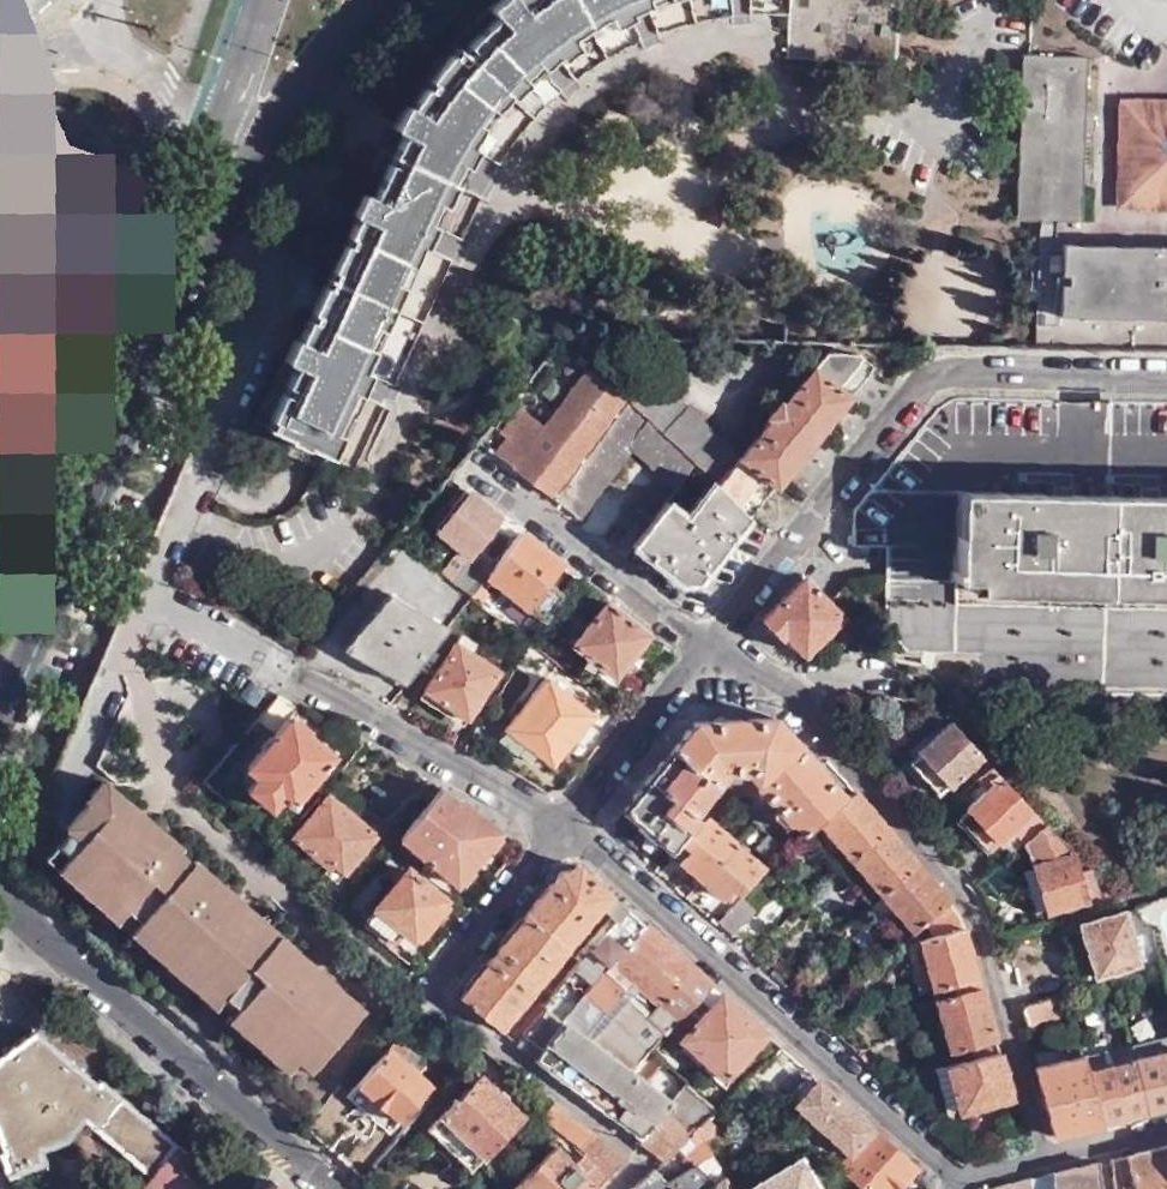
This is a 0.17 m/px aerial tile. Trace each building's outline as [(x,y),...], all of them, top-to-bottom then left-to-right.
[(287,436),(305,444),(307,440),(354,463),(410,348),(477,208),(492,178),(504,157),(515,141),(536,115),(558,91),(581,74),(600,63),(639,44),(681,28),(713,19),(725,16),(791,14),(789,57),(898,66),(903,0),(497,0),(490,6),(498,15),(469,41),(473,46),(467,52),(460,47),(455,52),(451,49),(431,75),(435,77),(430,85),(427,83),(413,103),(407,100),(392,123),(404,129),(393,151),(401,157),(397,164),(391,160),(374,192),(363,186),(352,210),(356,212),(347,231),(351,235),(349,241),(343,239),(330,265),(336,269),(328,284),(322,282),(311,308),(316,311),(312,317),(306,315),(297,335),(293,334),(284,355),(295,361),(284,382),(290,386),(286,391),(281,389),(269,414),(273,416),(269,422),(290,432),(287,436)] [(1016,218),(1039,220),(1055,220),(1082,221),(1087,56),(1023,54),(1016,218)] [(1124,98),(1121,188),(1139,206),(1166,207),(1166,104),(1164,103),(1124,98)] [(77,222),(23,199),(0,255),(0,406),(77,222)] [(1039,220),(1035,347),(1044,347),(1047,249),(1054,248),(1055,220),(1039,220)] [(1166,350),(1166,252),(1054,248),(1047,249),(1044,347),(1166,350)] [(851,353),(852,351),(825,350),(779,405),(776,404),(764,418),(766,421),(739,454),(620,349),(585,371),(621,403),(625,406),(708,480),(750,517),(875,367),(851,353)] [(585,371),(562,351),(482,444),(547,495),(621,403),(585,371)] [(681,513),(708,480),(625,406),(551,497),(576,516),(631,448),(676,487),(665,500),(681,513)] [(630,545),(680,582),(697,581),(750,517),(708,480),(681,513),(665,500),(651,519),(630,545)] [(499,518),(462,489),(431,527),(456,547),(467,556),(450,578),(467,591),(489,565),(472,551),(499,518)] [(1141,584),(1146,498),(1069,496),(981,490),(972,579),(1141,584)] [(1166,585),(1166,499),(1146,498),(1141,584),(1166,585)] [(623,553),(630,545),(651,519),(634,506),(607,541),(623,553)] [(517,533),(483,579),(539,621),(540,618),(558,594),(559,594),(549,587),(562,568),(517,533)] [(456,547),(438,568),(450,578),(467,556),(456,547)] [(825,589),(845,609),(861,593),(842,573),(825,589)] [(838,614),(800,576),(760,618),(779,636),(782,634),(802,650),(838,614)] [(342,647),(392,676),(441,621),(388,591),(342,647)] [(558,594),(540,618),(539,621),(543,624),(561,596),(559,594),(558,594)] [(643,633),(602,600),(569,640),(609,673),(643,633)] [(392,676),(404,683),(448,625),(441,621),(392,676)] [(424,689),(461,714),(479,686),(485,690),(500,667),(456,639),(424,689)] [(528,744),(550,760),(590,712),(543,675),(499,730),(524,749),(528,744)] [(420,695),(461,722),(480,697),(482,695),(485,690),(479,686),(461,714),(424,689),(420,695)] [(296,705),(275,693),(253,717),(271,732),(241,767),(285,806),(328,757),(285,718),(296,705)] [(461,722),(464,724),(482,695),(480,697),(461,722)] [(976,757),(986,766),(993,758),(948,715),(916,747),(919,751),(911,759),(941,789),(949,782),(950,783),(976,757)] [(692,720),(671,746),(709,778),(715,771),(725,781),(729,775),(741,773),(748,780),(745,783),(786,820),(789,818),(801,828),(804,826),(818,814),(841,796),(773,716),(692,720)] [(709,778),(671,746),(613,818),(613,825),(614,828),(653,865),(689,827),(683,822),(691,813),(685,806),(709,778)] [(1011,855),(1025,845),(1057,821),(993,758),(986,766),(977,778),(985,788),(966,806),(971,812),(963,821),(991,851),(1001,843),(1011,855)] [(105,775),(64,822),(83,840),(60,867),(119,918),(130,905),(143,916),(131,929),(218,1005),(229,992),(243,1005),(231,1018),(288,1066),(300,1053),(313,1065),(367,1004),(105,775)] [(469,809),(438,785),(398,832),(412,844),(455,881),(498,828),(472,807),(469,809)] [(852,788),(841,796),(818,814),(853,853),(884,824),(852,788)] [(290,832),(326,863),(331,858),(343,868),(376,832),(328,791),(290,832)] [(853,853),(818,814),(804,826),(839,866),(850,857),(853,853)] [(679,861),(696,876),(727,841),(703,820),(680,846),(687,851),(682,858),(679,861)] [(1105,889),(1111,905),(1135,897),(1057,821),(1025,845),(1041,863),(1031,867),(1045,908),(1058,904),(1059,907),(1097,895),(1096,891),(1105,889)] [(914,858),(884,824),(853,853),(850,857),(879,891),(914,858)] [(398,832),(396,830),(389,840),(404,853),(412,844),(398,832)] [(727,841),(696,876),(716,894),(718,892),(724,884),(732,891),(754,866),(727,841)] [(687,851),(680,846),(675,851),(682,858),(687,851)] [(850,857),(839,866),(869,901),(879,891),(850,857)] [(331,858),(326,863),(323,867),(335,878),(343,868),(331,858)] [(948,898),(914,858),(879,891),(911,928),(925,917),(948,898)] [(558,866),(523,910),(567,945),(599,905),(610,892),(576,860),(558,866)] [(413,935),(443,897),(406,867),(367,915),(392,936),(401,925),(413,935)] [(726,897),(732,891),(724,884),(718,892),(726,897)] [(879,891),(869,901),(901,937),(911,928),(879,891)] [(641,919),(610,892),(599,905),(608,912),(590,932),(594,936),(586,946),(604,963),(641,919)] [(738,894),(714,920),(730,934),(754,908),(738,894)] [(963,929),(948,898),(925,917),(933,932),(918,938),(932,987),(976,975),(963,929)] [(1148,973),(1161,970),(1160,963),(1147,911),(1143,907),(1082,922),(1083,928),(1068,932),(1069,939),(1071,939),(1079,974),(1094,971),(1096,975),(1138,965),(1133,941),(1139,939),(1148,973)] [(567,945),(523,910),(457,995),(498,1029),(567,945)] [(710,981),(641,919),(604,963),(606,965),(585,991),(649,1050),(710,981)] [(1018,982),(1024,1004),(1058,995),(1053,974),(1018,982)] [(997,1049),(976,975),(932,987),(951,1052),(973,1046),(974,1055),(997,1049)] [(764,1030),(720,990),(679,1035),(721,1076),(764,1030)] [(585,991),(534,1057),(640,1139),(667,1112),(671,1108),(665,1103),(632,1076),(652,1053),(649,1050),(585,991)] [(1058,995),(1024,1004),(1028,1020),(1062,1012),(1058,995)] [(100,1075),(97,1078),(36,1028),(0,1053),(0,1142),(2,1147),(0,1147),(0,1157),(7,1176),(47,1159),(43,1147),(67,1137),(85,1117),(154,1174),(142,1188),(235,1188),(100,1075)] [(396,1056),(404,1046),(394,1037),(386,1047),(396,1056)] [(1166,1106),(1166,1037),(1126,1047),(1143,1111),(1166,1106)] [(809,1070),(778,1043),(751,1071),(783,1099),(809,1070)] [(423,1061),(404,1046),(396,1056),(386,1047),(346,1093),(388,1131),(429,1085),(415,1072),(423,1061)] [(1100,1122),(1143,1111),(1126,1047),(1083,1058),(1100,1122)] [(1010,1095),(997,1049),(974,1055),(947,1063),(958,1108),(1010,1095)] [(1053,1133),(1100,1122),(1083,1058),(1082,1051),(1033,1064),(1053,1133)] [(958,1108),(947,1063),(934,1066),(945,1112),(958,1108)] [(522,1115),(476,1073),(424,1129),(467,1172),(522,1115)] [(870,1126),(814,1076),(797,1095),(806,1103),(800,1110),(846,1151),(870,1126)] [(683,1082),(665,1103),(671,1108),(667,1112),(686,1136),(695,1127),(713,1109),(683,1082)] [(550,1103),(541,1113),(580,1144),(599,1163),(595,1167),(580,1152),(571,1162),(553,1145),(507,1188),(593,1188),(625,1158),(550,1103)] [(640,1139),(636,1142),(660,1161),(686,1136),(667,1112),(640,1139)] [(870,1126),(846,1151),(838,1160),(868,1188),(889,1188),(913,1165),(870,1126)] [(693,1158),(708,1148),(702,1138),(684,1152),(691,1160),(693,1158)] [(1109,1155),(1112,1188),(1166,1188),(1166,1144),(1166,1141),(1109,1155)] [(799,1152),(744,1183),(748,1188),(821,1188),(799,1152)] [(723,1172),(712,1179),(693,1158),(691,1160),(666,1179),(653,1168),(633,1186),(637,1188),(732,1188),(723,1172)] [(1048,1171),(1050,1188),(1098,1188),(1094,1159),(1048,1171)] [(979,1188),(1050,1188),(1048,1171),(981,1187),(979,1188)] [(272,1177),(263,1188),(286,1188),(272,1177)]
